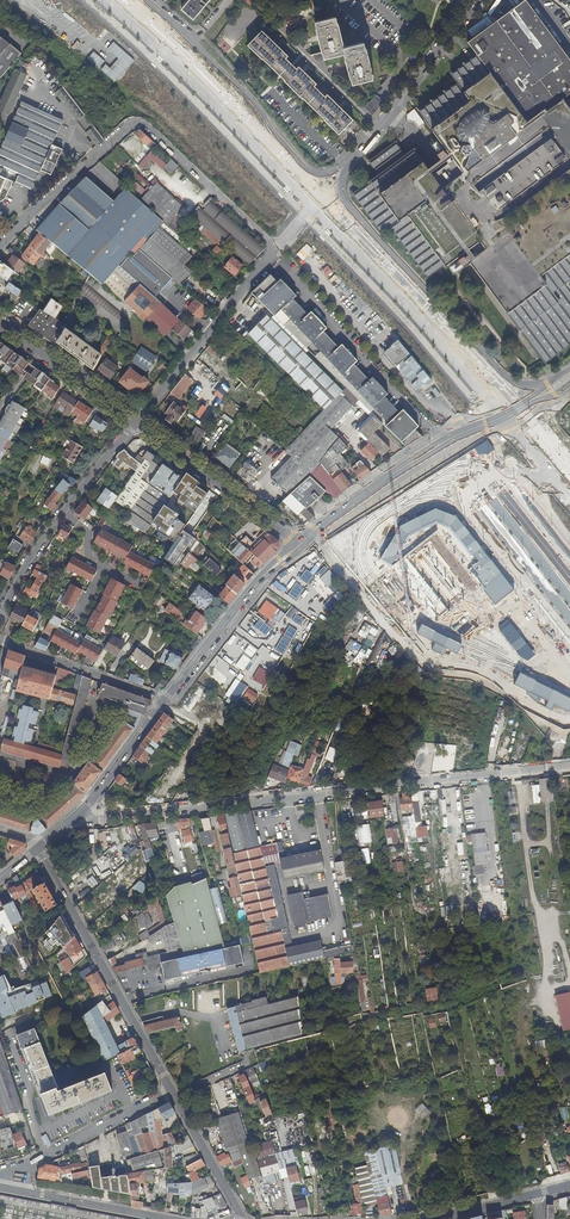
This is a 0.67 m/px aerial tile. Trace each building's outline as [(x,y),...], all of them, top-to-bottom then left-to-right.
[(182,9),(194,19),(210,0),(190,0),(182,9)] [(500,19),(499,20),(493,24),(484,30),(482,31),(481,30),(476,33),(473,36),(474,38),(468,42),(478,55),(498,82),(528,123),(540,115),(560,100),(562,98),(569,93),(569,59),(527,0),(525,0),(500,19)] [(485,20),(471,29),(469,31),(473,36),(476,33),(481,30),(482,31),(484,30),(493,24),(499,20),(487,13),(483,19),(485,20)] [(336,17),(315,22),(317,28),(316,28),(321,52),(313,54),(314,58),(314,59),(315,60),(316,61),(320,60),(320,61),(323,61),(323,59),(344,54),(350,79),(351,78),(352,84),(373,79),(372,76),(374,76),(373,73),(372,73),(366,48),(365,49),(364,42),(344,47),(338,23),(337,23),(336,17)] [(288,56),(262,30),(248,45),(262,59),(263,59),(285,80),(284,81),(302,98),(303,98),(325,119),(324,120),(339,134),(345,128),(346,130),(349,127),(350,128),(356,122),(327,94),(325,96),(314,86),(316,84),(299,66),(296,68),(286,58),(288,56)] [(22,54),(0,35),(0,79),(22,54)] [(408,52),(405,55),(411,61),(414,58),(408,52)] [(562,98),(560,100),(540,115),(528,123),(498,82),(478,55),(457,69),(452,74),(457,82),(419,111),(439,138),(432,143),(438,152),(437,153),(441,158),(428,168),(414,148),(405,155),(396,141),(369,161),(378,174),(353,193),(381,232),(390,225),(428,277),(447,263),(454,273),(470,261),(545,363),(569,344),(569,108),(562,98)] [(114,82),(132,63),(125,56),(112,70),(105,64),(100,69),(114,82)] [(16,69),(0,104),(0,111),(8,115),(27,74),(16,69)] [(53,89),(97,145),(104,139),(64,86),(66,85),(64,82),(53,89)] [(377,95),(364,108),(371,114),(384,102),(377,95)] [(22,101),(0,150),(0,202),(1,202),(5,199),(13,181),(32,190),(41,170),(52,175),(63,149),(52,144),(63,119),(22,101)] [(424,123),(414,109),(407,114),(406,119),(411,120),(413,119),(419,126),(424,123)] [(140,130),(135,136),(146,146),(149,144),(151,141),(140,130)] [(113,154),(111,153),(109,156),(121,167),(125,163),(114,153),(113,154)] [(171,160),(166,165),(173,172),(178,167),(171,160)] [(173,172),(166,165),(163,168),(170,175),(173,172)] [(115,175),(126,185),(130,180),(123,174),(119,170),(115,175)] [(150,173),(145,178),(150,183),(155,179),(150,173)] [(115,272),(116,272),(136,290),(140,285),(120,267),(130,256),(132,259),(140,250),(152,237),(159,229),(165,223),(163,221),(127,189),(115,203),(87,178),(60,205),(37,232),(40,234),(51,243),(103,285),(115,272)] [(131,187),(138,195),(144,190),(137,182),(131,187)] [(154,187),(180,211),(183,207),(157,184),(154,187)] [(154,187),(142,200),(164,219),(163,221),(165,223),(167,225),(180,211),(154,187)] [(201,208),(193,217),(249,266),(264,249),(211,202),(203,210),(201,208)] [(7,222),(10,225),(17,217),(14,215),(7,222)] [(207,237),(210,233),(205,228),(201,232),(207,237)] [(152,237),(184,265),(192,257),(159,229),(152,237)] [(218,245),(221,242),(210,233),(207,237),(212,241),(213,240),(218,245)] [(40,234),(30,247),(41,256),(45,259),(47,256),(44,253),(51,243),(40,234)] [(182,287),(193,273),(185,266),(184,265),(152,237),(140,250),(172,278),(182,287)] [(217,246),(211,253),(225,264),(230,258),(217,246)] [(34,265),(41,256),(30,247),(22,256),(34,265)] [(155,298),(172,278),(140,250),(132,259),(130,256),(120,267),(140,285),(155,298)] [(243,266),(232,258),(225,268),(235,276),(243,266)] [(22,278),(30,267),(19,259),(11,269),(18,275),(22,278)] [(0,261),(0,277),(9,283),(11,285),(18,275),(11,269),(0,261)] [(146,320),(161,303),(160,303),(155,298),(140,285),(136,290),(116,272),(104,285),(133,310),(131,312),(134,314),(144,322),(146,320)] [(86,283),(130,319),(134,314),(131,312),(133,310),(90,276),(86,283)] [(271,276),(264,281),(301,318),(365,382),(417,433),(418,432),(416,430),(419,427),(403,410),(400,413),(385,397),(388,394),(373,378),(369,381),(354,364),(357,361),(342,345),(339,348),(323,332),(327,329),(311,312),(308,315),(293,299),(296,296),(281,280),(277,283),(271,276)] [(6,289),(9,283),(0,277),(0,298),(6,289)] [(289,319),(283,325),(289,331),(301,318),(264,281),(251,294),(274,317),(281,310),(289,319)] [(85,294),(125,327),(130,319),(86,283),(86,282),(76,297),(80,300),(85,294)] [(6,289),(17,297),(18,296),(21,291),(11,285),(9,283),(6,289)] [(224,291),(228,294),(235,286),(232,283),(224,291)] [(85,294),(80,300),(121,333),(125,327),(85,294)] [(42,310),(56,319),(59,313),(63,308),(52,300),(47,306),(46,305),(42,310)] [(207,310),(195,300),(188,308),(200,319),(207,310)] [(162,301),(160,303),(161,303),(172,313),(173,311),(162,301)] [(161,303),(146,320),(165,337),(180,320),(178,319),(172,313),(161,303)] [(40,309),(28,326),(40,335),(55,346),(57,344),(66,330),(69,326),(56,319),(42,310),(40,309)] [(173,311),(172,313),(178,319),(181,315),(174,309),(173,311)] [(249,333),(278,362),(295,343),(267,316),(249,333)] [(320,352),(315,357),(345,387),(374,416),(383,424),(406,447),(421,438),(417,433),(365,382),(301,318),(289,331),(306,348),(312,343),(320,352)] [(192,330),(181,321),(173,331),(184,340),(192,330)] [(198,330),(192,324),(189,327),(196,333),(198,330)] [(98,353),(66,330),(57,344),(93,371),(101,356),(98,353)] [(107,336),(98,353),(102,356),(112,339),(107,336)] [(316,400),(321,405),(324,409),(339,393),(341,390),(295,343),(278,362),(314,398),(316,400)] [(217,350),(210,344),(206,349),(212,355),(217,350)] [(142,347),(137,355),(152,365),(157,357),(142,347)] [(6,365),(13,354),(10,352),(11,350),(7,348),(0,357),(0,361),(6,365)] [(17,357),(13,354),(6,365),(13,370),(21,358),(18,356),(17,357)] [(147,372),(152,365),(137,355),(132,362),(147,372)] [(13,370),(20,375),(27,365),(24,362),(25,361),(21,358),(13,370)] [(118,368),(107,359),(99,370),(110,379),(118,368)] [(170,366),(162,361),(159,366),(167,371),(170,366)] [(202,364),(190,378),(193,381),(198,384),(189,395),(194,399),(200,391),(207,382),(213,376),(215,377),(216,376),(202,364)] [(38,373),(35,370),(27,380),(34,386),(43,374),(39,372),(38,373)] [(137,397),(148,383),(142,378),(141,378),(129,370),(119,383),(137,397)] [(46,377),(43,374),(34,386),(42,391),(49,381),(45,378),(46,377)] [(178,399),(193,381),(190,378),(186,375),(171,393),(178,399)] [(60,388),(50,381),(43,391),(53,398),(60,388)] [(207,404),(208,405),(209,406),(214,410),(219,404),(226,395),(228,392),(218,383),(211,391),(214,394),(210,399),(207,397),(204,401),(207,403),(207,404)] [(78,402),(63,392),(54,407),(69,417),(72,412),(78,402)] [(340,394),(339,393),(324,409),(321,413),(340,394)] [(351,404),(340,394),(321,413),(320,413),(304,431),(299,436),(285,451),(292,457),(272,479),(282,488),(316,450),(310,447),(351,404)] [(316,400),(314,398),(309,402),(317,409),(321,405),(316,400)] [(93,411),(79,401),(78,402),(72,412),(78,416),(77,419),(85,424),(87,421),(93,411)] [(10,405),(8,409),(20,416),(25,408),(14,402),(11,406),(10,405)] [(186,411),(182,408),(173,402),(167,411),(170,414),(169,416),(165,420),(171,424),(174,420),(178,422),(186,411)] [(353,406),(351,404),(310,447),(316,450),(323,457),(327,453),(339,438),(331,429),(353,406)] [(204,412),(214,420),(217,415),(214,410),(209,406),(204,412)] [(93,411),(87,421),(91,423),(96,416),(100,410),(95,407),(93,411)] [(16,424),(20,416),(8,409),(6,413),(7,414),(5,418),(16,424)] [(357,413),(348,422),(353,426),(362,417),(357,413)] [(232,424),(234,421),(224,414),(221,417),(232,424)] [(109,424),(96,416),(91,423),(90,425),(98,431),(99,429),(104,432),(109,424)] [(375,432),(383,424),(374,416),(373,417),(358,430),(383,455),(390,448),(375,432)] [(0,423),(0,425),(12,432),(16,424),(5,418),(3,422),(1,421),(0,423)] [(7,440),(11,432),(12,432),(0,425),(0,436),(7,440)] [(205,433),(197,427),(190,437),(198,443),(205,433)] [(300,427),(295,432),(299,436),(304,431),(300,427)] [(342,454),(349,449),(339,438),(327,453),(341,472),(350,466),(344,458),(345,457),(342,454)] [(7,440),(3,447),(7,450),(11,442),(7,440)] [(84,448),(71,440),(61,457),(74,464),(84,448)] [(206,445),(203,442),(198,449),(201,452),(206,445)] [(240,454),(226,443),(215,458),(229,468),(240,454)] [(363,454),(358,459),(361,462),(365,466),(368,463),(367,462),(370,460),(370,461),(379,453),(369,443),(361,451),(363,454)] [(145,457),(140,463),(141,464),(119,496),(116,501),(131,511),(158,472),(162,467),(153,461),(156,456),(149,451),(147,450),(145,450),(144,450),(141,451),(140,453),(145,457)] [(288,494),(321,464),(319,461),(323,457),(316,450),(282,488),(288,494)] [(140,453),(135,459),(140,463),(145,457),(140,453)] [(327,453),(323,457),(319,461),(321,464),(331,476),(343,493),(352,486),(341,472),(327,453)] [(48,467),(52,459),(43,456),(40,463),(48,467)] [(258,471),(246,462),(237,474),(249,483),(258,471)] [(351,469),(360,481),(371,473),(365,466),(361,462),(351,469)] [(125,519),(146,533),(152,524),(163,508),(174,493),(183,479),(163,465),(162,467),(158,472),(131,511),(125,519)] [(184,506),(187,502),(198,509),(200,506),(207,495),(196,488),(198,484),(192,480),(186,476),(183,479),(174,493),(181,498),(178,502),(184,506)] [(331,476),(318,485),(325,491),(332,498),(334,500),(343,493),(331,476)] [(306,509),(325,491),(318,485),(310,477),(290,494),(291,494),(306,509)] [(64,480),(56,490),(62,495),(70,485),(64,480)] [(97,500),(110,509),(116,501),(119,496),(106,487),(97,500)] [(45,504),(49,508),(53,511),(57,505),(55,504),(62,495),(56,490),(49,499),(48,498),(45,504)] [(300,513),(309,521),(314,517),(306,509),(291,494),(274,508),(297,526),(300,522),(293,516),(297,513),(298,515),(300,513)] [(93,499),(88,496),(84,501),(89,504),(93,499)] [(89,515),(94,509),(84,501),(79,507),(89,515)] [(230,505),(225,501),(220,507),(225,511),(230,505)] [(184,530),(197,540),(194,530),(207,511),(200,506),(198,509),(183,530),(184,530)] [(85,520),(89,515),(79,507),(75,512),(85,520)] [(177,517),(163,508),(152,524),(166,534),(177,517)] [(481,586),(495,604),(514,589),(457,518),(435,509),(400,527),(381,560),(392,566),(401,560),(398,556),(396,555),(408,535),(436,521),(450,526),(478,562),(468,570),(481,586)] [(103,516),(100,523),(98,526),(102,528),(107,519),(104,517),(103,516)] [(59,535),(67,539),(70,534),(72,529),(64,525),(62,528),(62,529),(59,535)] [(32,529),(30,528),(28,526),(20,537),(16,534),(14,539),(27,548),(37,533),(32,529)] [(208,538),(211,534),(205,528),(203,533),(208,538)] [(109,535),(101,530),(100,532),(94,543),(102,548),(109,535)] [(197,540),(184,530),(164,558),(178,568),(180,564),(189,552),(197,540)] [(392,566),(436,622),(481,586),(468,570),(437,531),(401,560),(392,566)] [(279,542),(265,532),(254,544),(248,550),(253,554),(255,556),(264,564),(276,553),(279,549),(279,542)] [(117,539),(109,535),(102,548),(110,552),(117,539)] [(243,545),(248,550),(254,544),(246,537),(241,543),(243,545)] [(110,552),(118,556),(125,543),(117,539),(110,552)] [(237,551),(243,545),(241,543),(237,539),(231,544),(237,551)] [(18,553),(22,545),(12,540),(8,548),(18,553)] [(195,557),(204,546),(199,542),(197,540),(189,552),(195,557)] [(167,542),(162,549),(168,552),(172,546),(167,542)] [(118,556),(126,560),(130,552),(132,547),(125,543),(118,556)] [(243,564),(253,554),(248,550),(243,545),(237,551),(231,544),(227,548),(243,564)] [(136,556),(130,552),(126,560),(124,564),(130,567),(136,556)] [(186,569),(196,558),(195,557),(189,552),(180,564),(186,569)] [(245,566),(254,557),(255,556),(253,554),(243,564),(244,564),(245,566)] [(130,567),(136,571),(142,559),(136,556),(130,567)] [(207,556),(201,563),(214,574),(215,572),(218,575),(222,571),(219,568),(220,567),(207,556)] [(255,556),(254,557),(255,558),(252,561),(260,568),(264,564),(255,556)] [(66,569),(73,572),(78,561),(72,558),(66,569)] [(149,563),(142,559),(136,571),(143,574),(149,563)] [(7,584),(16,566),(2,560),(0,562),(0,574),(6,578),(4,582),(7,584)] [(73,572),(79,575),(85,565),(78,561),(73,572)] [(155,566),(149,563),(143,574),(148,577),(155,566)] [(244,564),(235,575),(245,584),(254,574),(245,566),(244,564)] [(39,594),(48,576),(39,572),(41,567),(38,565),(32,576),(37,579),(32,588),(32,590),(39,594)] [(79,575),(85,579),(91,568),(85,565),(79,575)] [(87,580),(91,582),(97,571),(91,568),(85,579),(87,580)] [(330,569),(319,579),(327,588),(338,578),(330,569)] [(235,575),(232,579),(226,585),(227,586),(237,594),(245,584),(235,575)] [(121,594),(125,586),(112,579),(107,587),(121,594)] [(27,585),(24,592),(37,598),(39,594),(32,590),(32,588),(27,585)] [(71,585),(68,591),(76,596),(80,590),(71,585)] [(205,611),(215,598),(199,586),(189,599),(197,605),(196,607),(199,610),(201,608),(205,611)] [(227,586),(219,596),(229,604),(237,594),(227,586)] [(116,602),(121,594),(107,587),(103,595),(104,595),(116,602)] [(162,605),(171,592),(165,587),(161,594),(154,604),(165,611),(183,624),(197,634),(207,619),(197,611),(190,621),(182,615),(184,613),(170,603),(166,608),(162,605)] [(68,591),(65,598),(73,602),(76,596),(68,591)] [(58,602),(69,608),(73,602),(65,598),(61,595),(58,602)] [(113,610),(118,602),(116,602),(104,595),(100,603),(113,610)] [(215,598),(205,611),(207,612),(208,612),(217,601),(217,599),(215,598)] [(269,620),(266,624),(274,629),(285,614),(266,600),(257,613),(269,620)] [(109,618),(113,610),(100,603),(96,611),(108,618),(109,618)] [(165,611),(154,604),(151,608),(161,615),(165,611)] [(20,620),(18,623),(22,625),(28,615),(30,612),(17,605),(11,616),(20,620)] [(95,611),(90,619),(104,626),(108,618),(96,611),(95,611)] [(39,621),(34,618),(28,615),(22,625),(34,631),(39,621)] [(62,620),(53,615),(45,630),(54,635),(57,630),(60,624),(62,620)] [(268,636),(273,629),(251,615),(249,618),(257,623),(254,627),(268,636)] [(86,627),(87,627),(90,629),(99,634),(104,626),(90,619),(86,627)] [(499,627),(501,631),(520,657),(528,661),(535,655),(508,621),(499,627)] [(372,650),(369,648),(379,630),(365,622),(358,633),(366,637),(354,659),(361,663),(365,656),(367,658),(372,650)] [(67,628),(60,624),(57,630),(64,633),(67,628)] [(422,624),(417,633),(436,643),(433,650),(443,655),(446,648),(457,654),(462,644),(422,624)] [(64,633),(57,630),(54,635),(51,641),(58,644),(64,633)] [(67,635),(64,633),(58,644),(61,646),(67,635)] [(226,643),(233,647),(239,636),(233,633),(226,643)] [(61,646),(64,648),(70,637),(67,635),(61,646)] [(64,648),(70,651),(76,640),(70,637),(64,648)] [(126,645),(112,637),(110,639),(104,649),(117,658),(126,645)] [(49,643),(40,638),(35,648),(45,651),(49,643)] [(190,648),(194,650),(201,641),(198,638),(190,648)] [(344,649),(355,655),(361,645),(351,638),(344,649)] [(82,644),(76,640),(70,651),(76,655),(78,651),(82,644)] [(90,644),(84,640),(82,644),(78,651),(84,654),(90,644)] [(276,649),(284,653),(288,644),(280,641),(276,649)] [(237,663),(249,670),(256,659),(254,657),(258,650),(246,643),(236,658),(239,660),(237,663)] [(96,647),(90,644),(84,654),(90,658),(96,647)] [(103,651),(96,647),(90,658),(96,661),(103,651)] [(145,673),(145,674),(154,661),(138,648),(128,660),(145,673)] [(183,658),(171,652),(165,649),(159,661),(179,670),(192,653),(190,651),(183,660),(182,660),(183,658)] [(172,649),(171,652),(183,658),(185,655),(172,649)] [(233,659),(238,651),(235,649),(229,657),(233,659)] [(2,677),(19,681),(22,667),(25,656),(9,650),(2,677)] [(221,651),(218,654),(225,659),(227,656),(221,651)] [(370,675),(371,670),(362,665),(360,671),(370,675)] [(40,671),(22,667),(19,681),(16,691),(33,695),(40,671)] [(62,680),(65,670),(58,668),(56,676),(55,679),(58,680),(58,678),(62,680)] [(56,676),(40,671),(33,695),(50,700),(50,699),(53,689),(55,679),(56,676)] [(131,674),(129,681),(136,683),(142,685),(144,679),(131,674)] [(520,674),(515,685),(527,691),(527,694),(538,704),(552,710),(555,705),(569,712),(569,711),(569,699),(520,674)] [(73,691),(78,693),(83,676),(77,675),(73,691)] [(67,768),(91,679),(83,676),(78,693),(63,750),(62,755),(59,766),(67,768)] [(162,679),(155,690),(157,691),(165,689),(169,682),(162,679)] [(241,695),(247,686),(239,681),(233,690),(241,695)] [(502,682),(499,695),(509,698),(512,685),(502,682)] [(130,709),(139,712),(142,713),(145,715),(148,706),(149,706),(150,706),(151,706),(151,705),(152,704),(152,702),(152,701),(151,700),(103,683),(101,689),(99,689),(98,692),(100,692),(98,698),(130,709)] [(76,695),(53,689),(50,699),(73,705),(76,695)] [(322,696),(333,701),(335,697),(324,692),(322,696)] [(34,708),(21,705),(12,741),(21,743),(24,744),(25,740),(32,742),(35,730),(29,729),(30,724),(36,725),(39,713),(33,711),(34,708)] [(139,712),(137,717),(135,722),(132,726),(135,728),(139,723),(142,713),(139,712)] [(168,728),(174,720),(165,713),(159,721),(168,728)] [(503,733),(512,735),(515,722),(506,720),(503,733)] [(132,726),(124,721),(93,764),(89,761),(73,783),(76,786),(39,819),(34,821),(0,810),(0,823),(4,825),(37,836),(42,834),(87,794),(90,789),(135,728),(132,726)] [(167,730),(168,728),(159,721),(152,730),(162,737),(163,738),(164,736),(166,737),(167,735),(166,734),(168,731),(167,730)] [(534,735),(544,736),(545,727),(535,725),(534,735)] [(529,739),(532,730),(520,727),(518,736),(529,739)] [(157,744),(162,737),(152,730),(147,737),(157,744)] [(151,755),(159,745),(157,744),(147,737),(140,747),(150,754),(151,755)] [(59,766),(62,755),(38,748),(24,744),(21,743),(12,741),(4,738),(0,751),(59,767),(59,766)] [(321,743),(317,741),(311,755),(315,757),(321,743)] [(63,750),(39,743),(38,748),(62,755),(63,750)] [(142,764),(150,754),(140,747),(130,760),(138,765),(140,762),(142,764)] [(273,779),(286,783),(287,779),(289,770),(291,765),(294,755),(284,752),(280,767),(277,766),(282,757),(278,755),(268,779),(273,780),(273,779)] [(151,755),(150,754),(142,764),(143,765),(145,766),(152,755),(151,755)] [(332,762),(338,764),(342,757),(336,754),(332,762)] [(315,757),(311,755),(310,759),(307,759),(306,764),(304,769),(303,774),(300,782),(304,783),(305,784),(309,785),(312,778),(313,775),(312,774),(315,768),(313,767),(317,758),(315,757)] [(325,776),(332,779),(335,773),(338,764),(332,762),(330,761),(323,776),(325,776)] [(304,769),(291,765),(289,770),(287,779),(300,783),(300,782),(303,774),(304,769)] [(331,782),(330,784),(338,783),(337,773),(335,773),(332,779),(331,782)] [(317,774),(311,786),(330,784),(331,782),(325,781),(322,780),(319,781),(319,780),(321,776),(317,774)] [(122,786),(127,780),(127,779),(120,775),(115,781),(122,786)] [(542,802),(556,800),(553,780),(549,781),(548,777),(539,778),(542,802)] [(422,822),(418,791),(412,792),(416,817),(416,819),(416,820),(419,837),(429,835),(428,828),(423,829),(422,822)] [(408,797),(408,792),(403,793),(403,798),(400,798),(402,810),(413,809),(412,797),(408,797)] [(371,817),(385,815),(383,801),(368,802),(371,817)] [(355,811),(357,817),(367,814),(366,808),(355,811)] [(237,813),(224,814),(240,885),(242,894),(248,920),(252,937),(253,942),(259,973),(329,958),(329,957),(352,952),(351,945),(322,950),(320,940),(292,946),(288,931),(289,931),(275,863),(280,861),(284,878),(325,871),(320,846),(313,848),(314,852),(285,858),(282,842),(260,846),(251,811),(237,813)] [(232,887),(240,885),(224,814),(217,815),(225,853),(230,878),(232,887)] [(417,849),(413,815),(402,816),(406,850),(417,849)] [(212,831),(209,816),(204,817),(207,831),(202,832),(205,844),(211,842),(211,844),(215,843),(212,831)] [(185,843),(196,839),(191,818),(175,820),(176,822),(177,826),(180,825),(188,824),(189,829),(182,831),(181,831),(185,843)] [(158,841),(160,841),(155,823),(145,824),(150,840),(152,840),(151,836),(157,836),(158,841)] [(370,823),(356,825),(359,844),(372,842),(370,823)] [(145,858),(154,855),(153,852),(150,841),(150,840),(145,824),(139,825),(147,850),(143,851),(145,858)] [(132,839),(138,837),(134,826),(128,826),(132,839)] [(396,844),(397,843),(396,826),(387,827),(386,828),(390,852),(397,851),(396,844)] [(372,829),(375,851),(380,850),(377,828),(372,829)] [(486,833),(472,834),(476,866),(489,865),(486,833)] [(7,848),(15,857),(27,848),(26,844),(10,839),(7,847),(7,848)] [(110,853),(117,848),(115,845),(108,850),(110,853)] [(130,857),(139,851),(134,845),(125,851),(130,857)] [(363,864),(370,863),(368,848),(361,849),(363,864)] [(395,875),(393,875),(394,882),(401,881),(401,875),(405,875),(402,856),(396,857),(397,862),(393,863),(395,875)] [(350,859),(345,860),(335,861),(339,885),(353,882),(350,859)] [(72,875),(76,879),(81,874),(78,871),(77,871),(72,875)] [(23,895),(27,894),(26,893),(22,884),(17,875),(13,878),(18,888),(17,888),(15,886),(12,888),(9,882),(6,884),(14,900),(23,895)] [(42,878),(35,875),(22,884),(26,893),(30,891),(33,889),(43,884),(45,883),(42,878)] [(86,880),(92,888),(98,883),(92,875),(86,880)] [(183,884),(174,887),(166,895),(170,905),(173,917),(165,920),(178,957),(185,956),(224,948),(237,945),(236,941),(235,939),(223,942),(218,924),(227,921),(218,887),(209,889),(206,878),(193,883),(192,882),(191,882),(183,884)] [(133,889),(142,893),(147,884),(137,879),(133,889)] [(57,906),(45,883),(43,884),(33,889),(39,899),(38,900),(39,901),(40,901),(46,912),(57,906)] [(242,894),(240,885),(232,887),(229,887),(232,897),(242,894)] [(41,914),(30,891),(26,893),(27,894),(28,897),(38,916),(41,914)] [(296,898),(295,894),(288,895),(294,924),(298,927),(299,931),(306,929),(305,925),(307,921),(332,916),(328,891),(309,895),(310,898),(303,899),(302,896),(296,898)] [(117,967),(117,964),(114,956),(108,960),(115,973),(162,961),(172,959),(178,957),(165,920),(158,897),(158,896),(138,914),(141,927),(146,926),(146,927),(152,924),(148,912),(155,906),(161,922),(147,931),(147,930),(139,935),(142,940),(148,936),(152,943),(158,940),(163,938),(168,952),(149,957),(147,951),(140,953),(141,958),(125,962),(126,965),(117,967)] [(1,925),(4,924),(7,931),(3,933),(2,929),(0,930),(0,937),(1,939),(5,937),(13,951),(8,953),(11,959),(12,962),(14,961),(22,981),(33,970),(12,925),(3,905),(0,900),(0,922),(1,925)] [(3,905),(12,925),(23,920),(23,919),(18,910),(13,900),(3,905)] [(49,923),(44,913),(41,914),(38,916),(43,926),(49,923)] [(70,922),(65,913),(63,914),(46,933),(48,936),(52,946),(59,938),(58,936),(66,926),(70,922)] [(59,938),(68,927),(66,926),(58,936),(59,938)] [(123,940),(118,932),(101,947),(103,951),(123,940)] [(57,954),(61,963),(65,970),(67,974),(86,957),(82,950),(80,951),(81,949),(81,948),(78,942),(80,941),(77,935),(57,954)] [(6,949),(8,953),(13,951),(5,937),(1,939),(4,944),(3,945),(6,949)] [(241,945),(253,942),(252,937),(236,941),(237,945),(241,945)] [(423,955),(424,958),(427,958),(426,954),(428,954),(426,941),(419,941),(420,955),(423,955)] [(224,948),(185,956),(178,957),(172,959),(162,961),(166,979),(245,962),(241,945),(237,945),(224,948)] [(50,950),(41,955),(44,961),(53,956),(50,950)] [(429,967),(428,957),(427,958),(424,958),(420,959),(421,969),(429,967)] [(354,972),(354,962),(341,962),(341,977),(344,977),(344,972),(354,972)] [(87,978),(92,987),(102,981),(103,981),(95,967),(79,975),(82,981),(87,978)] [(366,971),(359,972),(360,980),(363,979),(364,979),(368,979),(366,971)] [(360,980),(359,972),(355,973),(356,980),(358,980),(361,1002),(366,1001),(363,981),(365,981),(364,979),(363,979),(360,980)] [(32,986),(39,983),(38,981),(16,989),(14,986),(12,987),(5,975),(3,976),(11,994),(24,989),(25,992),(33,989),(32,986)] [(3,976),(0,977),(0,1011),(2,1012),(1,1014),(3,1018),(17,1013),(16,1011),(39,1002),(38,1001),(52,996),(47,980),(39,983),(32,986),(33,989),(25,992),(24,989),(11,994),(3,976)] [(93,997),(98,1005),(110,995),(107,990),(104,992),(103,992),(107,990),(102,981),(92,987),(91,987),(96,995),(93,997)] [(438,999),(436,987),(426,989),(428,1001),(438,999)] [(564,1033),(569,1031),(569,991),(555,994),(564,1033)] [(101,1011),(114,1002),(110,995),(98,1005),(101,1011)] [(246,1048),(259,1044),(271,1041),(302,1034),(299,996),(299,995),(253,1006),(252,1002),(227,1008),(239,1053),(243,1052),(246,1050),(246,1048)] [(101,1011),(98,1005),(86,1014),(82,1017),(105,1061),(117,1055),(121,1053),(117,1046),(115,1042),(112,1034),(106,1022),(103,1017),(117,1007),(114,1002),(101,1011)] [(106,1022),(120,1012),(117,1007),(103,1017),(106,1022)] [(437,1014),(439,1022),(447,1020),(445,1013),(437,1014)] [(163,1016),(142,1022),(148,1033),(170,1028),(176,1027),(177,1031),(182,1030),(180,1021),(179,1016),(164,1020),(163,1016)] [(430,1028),(436,1027),(434,1018),(428,1019),(430,1028)] [(36,1029),(24,1034),(59,1112),(68,1108),(60,1091),(59,1091),(58,1088),(36,1029)] [(119,1030),(112,1034),(115,1042),(124,1037),(119,1030)] [(51,1115),(59,1112),(24,1034),(18,1036),(41,1095),(43,1094),(51,1115)] [(134,1038),(117,1046),(121,1053),(138,1045),(134,1038)] [(24,1109),(0,1039),(0,1101),(5,1115),(24,1109)] [(536,1047),(545,1046),(545,1039),(535,1040),(536,1047)] [(134,1054),(141,1051),(138,1045),(121,1053),(117,1055),(122,1064),(130,1060),(131,1063),(137,1061),(134,1054)] [(178,1052),(184,1063),(186,1062),(185,1047),(184,1048),(181,1050),(178,1052)] [(182,1064),(184,1063),(178,1052),(170,1058),(164,1062),(169,1071),(182,1064)] [(495,1064),(497,1076),(503,1075),(501,1063),(495,1064)] [(253,1087),(261,1084),(260,1083),(256,1073),(252,1066),(245,1069),(253,1087)] [(146,1071),(150,1077),(155,1075),(151,1068),(146,1071)] [(128,1070),(126,1071),(133,1086),(142,1081),(137,1070),(132,1072),(133,1074),(131,1075),(128,1070)] [(106,1073),(95,1077),(103,1095),(113,1091),(106,1073)] [(250,1102),(256,1100),(248,1079),(244,1073),(240,1075),(250,1102)] [(97,1097),(103,1095),(95,1077),(89,1080),(97,1097)] [(77,1105),(97,1097),(89,1080),(69,1087),(77,1105)] [(138,1084),(134,1086),(138,1094),(142,1092),(138,1084)] [(217,1102),(211,1084),(204,1087),(206,1094),(206,1095),(209,1105),(217,1102)] [(68,1108),(77,1105),(69,1087),(60,1091),(68,1108)] [(205,1094),(203,1087),(187,1094),(188,1097),(193,1096),(194,1098),(205,1094)] [(263,1107),(266,1116),(272,1113),(269,1106),(266,1098),(264,1099),(263,1098),(258,1100),(261,1108),(263,1107)] [(128,1131),(117,1136),(122,1155),(124,1155),(126,1161),(130,1160),(133,1170),(155,1164),(156,1168),(164,1166),(160,1153),(165,1151),(165,1148),(175,1145),(177,1145),(178,1145),(171,1132),(165,1134),(165,1135),(163,1135),(161,1119),(164,1117),(165,1119),(176,1113),(170,1103),(126,1125),(128,1131)] [(217,1103),(209,1106),(213,1116),(215,1122),(215,1125),(216,1125),(217,1129),(220,1136),(225,1153),(226,1155),(228,1154),(239,1151),(253,1146),(252,1145),(241,1111),(222,1117),(217,1103)] [(488,1114),(492,1111),(488,1103),(483,1106),(488,1114)] [(416,1111),(421,1116),(428,1110),(423,1104),(416,1111)] [(8,1127),(4,1116),(0,1117),(0,1142),(5,1157),(17,1153),(8,1127)] [(212,1126),(216,1125),(215,1125),(215,1122),(207,1122),(198,1122),(205,1135),(210,1133),(207,1128),(212,1127),(212,1126)] [(124,1125),(113,1130),(115,1135),(126,1130),(124,1125)] [(18,1148),(28,1145),(22,1132),(13,1135),(18,1148)] [(45,1145),(50,1143),(46,1134),(41,1136),(45,1145)] [(179,1151),(194,1147),(191,1141),(183,1143),(178,1145),(177,1145),(179,1151)] [(82,1161),(88,1160),(85,1145),(78,1149),(81,1158),(82,1161)] [(175,1166),(175,1145),(165,1148),(165,1151),(165,1167),(168,1167),(175,1166)] [(381,1171),(393,1169),(399,1167),(397,1158),(394,1145),(376,1149),(381,1171)] [(249,1179),(262,1175),(257,1160),(253,1146),(239,1151),(241,1156),(243,1162),(249,1179)] [(367,1165),(369,1174),(381,1171),(375,1149),(364,1152),(367,1165)] [(291,1150),(282,1152),(288,1177),(290,1186),(301,1182),(291,1150)] [(282,1152),(257,1160),(262,1175),(265,1184),(288,1177),(282,1152)] [(179,1159),(181,1165),(193,1163),(201,1159),(198,1153),(179,1159)] [(231,1160),(228,1154),(226,1155),(225,1153),(216,1156),(222,1166),(231,1160)] [(234,1167),(243,1162),(241,1156),(231,1161),(234,1167)] [(63,1182),(61,1175),(59,1164),(59,1159),(38,1170),(39,1177),(63,1182)] [(188,1173),(193,1182),(202,1178),(197,1169),(205,1165),(201,1159),(193,1163),(187,1167),(190,1172),(188,1173)] [(70,1162),(59,1164),(61,1175),(90,1168),(90,1166),(89,1163),(82,1164),(81,1163),(70,1165),(70,1162)] [(369,1174),(367,1165),(355,1168),(357,1177),(369,1174)] [(567,1165),(560,1168),(560,1171),(561,1174),(569,1171),(567,1165)] [(113,1176),(127,1173),(125,1166),(120,1167),(113,1168),(112,1168),(113,1176)] [(159,1196),(167,1197),(167,1188),(167,1184),(168,1167),(165,1167),(161,1168),(159,1196)] [(393,1169),(397,1184),(402,1183),(399,1167),(393,1169)] [(63,1182),(74,1184),(75,1178),(91,1175),(90,1168),(61,1175),(63,1182)] [(393,1169),(381,1171),(387,1196),(394,1194),(392,1185),(397,1184),(397,1185),(397,1184),(393,1169)] [(138,1196),(145,1197),(144,1190),(141,1190),(141,1183),(153,1181),(152,1170),(140,1171),(128,1174),(129,1177),(130,1183),(132,1207),(143,1209),(143,1200),(139,1200),(138,1196)] [(369,1174),(372,1188),(376,1200),(388,1197),(387,1196),(381,1171),(369,1174)] [(369,1174),(357,1177),(357,1178),(360,1191),(372,1188),(369,1174)] [(205,1177),(209,1188),(216,1186),(210,1175),(205,1177)] [(209,1188),(205,1177),(202,1178),(193,1182),(192,1182),(192,1190),(192,1192),(192,1194),(209,1188)] [(180,1187),(180,1198),(186,1198),(186,1192),(186,1190),(192,1190),(192,1182),(180,1183),(180,1187)] [(173,1188),(180,1187),(180,1183),(167,1184),(167,1188),(167,1197),(167,1199),(166,1203),(166,1208),(169,1209),(171,1209),(173,1188)] [(372,1188),(360,1191),(362,1201),(363,1207),(377,1204),(376,1200),(372,1188)] [(360,1201),(360,1202),(362,1201),(360,1191),(354,1192),(354,1189),(352,1190),(352,1192),(354,1192),(355,1198),(356,1198),(357,1202),(360,1201)] [(559,1198),(559,1218),(567,1216),(567,1214),(568,1209),(568,1207),(568,1203),(568,1196),(559,1198)] [(192,1207),(192,1209),(192,1218),(200,1218),(220,1218),(218,1214),(217,1208),(215,1201),(214,1199),(213,1197),(200,1201),(202,1207),(201,1207),(192,1207)] [(297,1197),(293,1198),(298,1215),(307,1213),(304,1199),(298,1201),(297,1197)] [(376,1200),(377,1204),(380,1216),(391,1213),(388,1197),(376,1200)] [(215,1201),(217,1208),(222,1208),(227,1206),(224,1199),(215,1201)] [(553,1202),(547,1203),(547,1218),(553,1218),(553,1207),(555,1207),(555,1206),(553,1206),(553,1202)] [(159,1212),(160,1204),(152,1203),(151,1210),(159,1212)] [(359,1214),(359,1217),(363,1217),(361,1203),(351,1205),(353,1214),(359,1214)] [(506,1209),(500,1211),(501,1218),(487,1218),(508,1218),(507,1213),(506,1209)] [(220,1218),(221,1218),(232,1215),(230,1210),(218,1214),(220,1218)] [(514,1218),(526,1218),(525,1211),(513,1213),(514,1218)] [(526,1218),(534,1218),(533,1215),(525,1211),(526,1218)]
